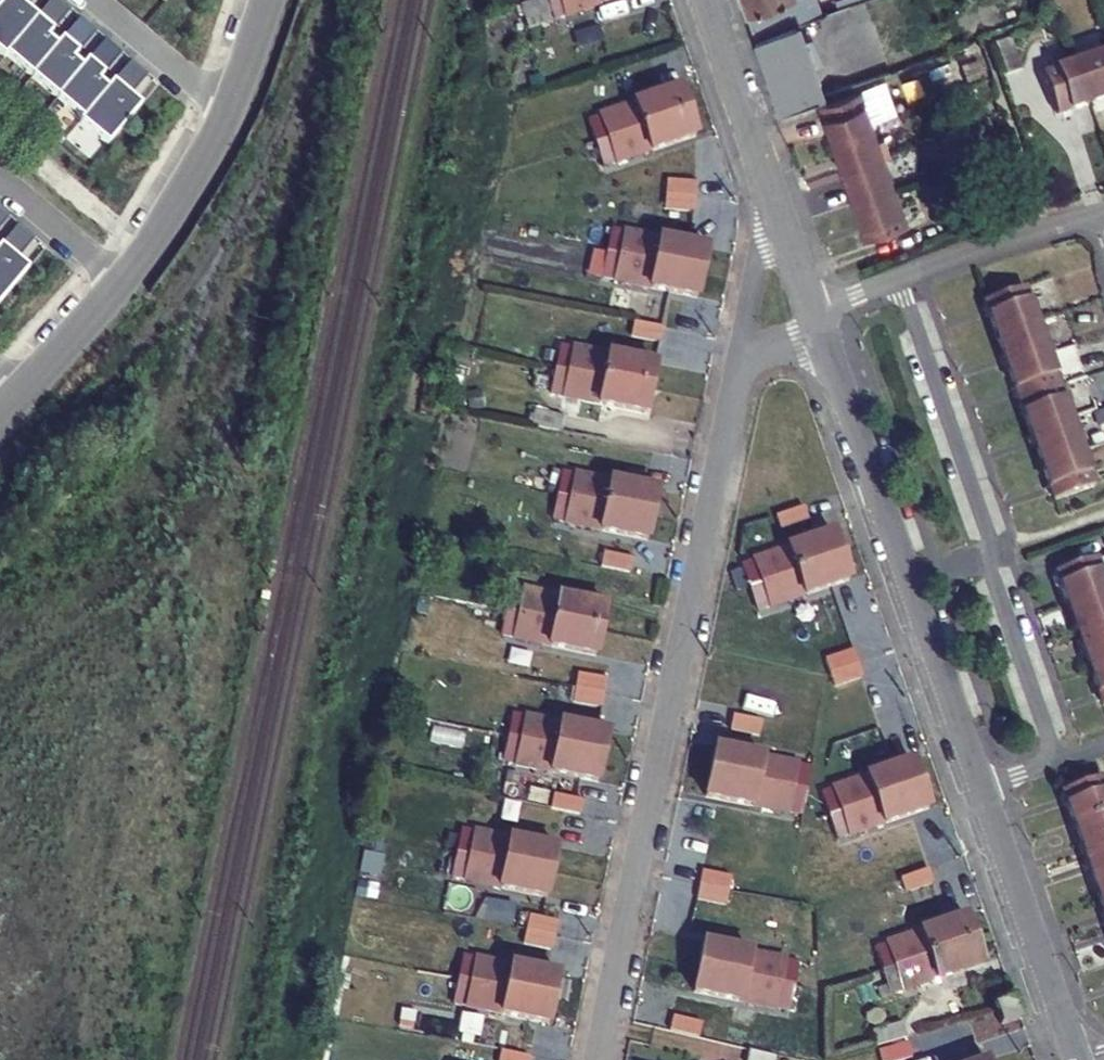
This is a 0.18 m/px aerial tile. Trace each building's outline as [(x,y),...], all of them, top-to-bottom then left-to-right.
[(3,59),(5,56),(30,26),(20,17),(26,11),(13,0),(6,0),(0,7),(0,56),(3,59)] [(556,22),(621,0),(549,0),(556,22)] [(756,38),(795,23),(819,14),(815,0),(743,0),(756,38)] [(56,48),(47,40),(53,33),(36,19),(30,26),(5,56),(31,78),(56,48)] [(795,23),(756,38),(762,56),(765,65),(781,110),(820,96),(795,23)] [(31,78),(57,99),(81,69),(72,61),(78,54),(62,41),(56,48),(31,78)] [(1099,104),(1103,102),(1103,56),(1084,63),(1099,104)] [(78,111),(101,73),(87,62),(81,69),(57,99),(82,121),(84,118),(78,111)] [(1067,116),(1099,104),(1084,63),(1052,74),(1067,116)] [(84,118),(107,91),(98,83),(104,76),(101,73),(78,111),(84,118)] [(633,95),(629,81),(602,90),(607,104),(633,95)] [(82,125),(108,146),(135,114),(124,104),(129,97),(113,84),(107,91),(84,118),(86,119),(82,125)] [(599,144),(688,116),(680,91),(591,120),(599,144)] [(821,105),(833,137),(873,123),(861,91),(821,105)] [(688,116),(599,144),(607,167),(695,137),(688,116)] [(833,137),(845,170),(885,156),(873,123),(833,137)] [(857,204),(897,191),(885,156),(845,170),(857,204)] [(897,191),(857,204),(870,239),(910,224),(897,191)] [(597,206),(599,195),(572,194),(571,201),(597,206)] [(608,254),(701,272),(706,247),(613,225),(608,254)] [(21,278),(9,268),(15,261),(0,249),(0,303),(21,278)] [(701,272),(608,254),(604,278),(696,297),(701,272)] [(985,303),(996,336),(1034,322),(1022,290),(985,303)] [(1034,322),(996,336),(1008,368),(1045,354),(1034,322)] [(557,369),(651,386),(655,364),(562,345),(557,369)] [(1008,368),(1020,401),(1058,388),(1045,354),(1008,368)] [(651,386),(557,369),(552,395),(646,414),(651,386)] [(1020,401),(1032,435),(1070,421),(1058,388),(1020,401)] [(530,426),(560,432),(563,416),(533,410),(530,426)] [(1070,421),(1032,435),(1044,468),(1082,455),(1070,421)] [(1094,487),(1082,455),(1044,468),(1055,502),(1094,487)] [(558,491),(652,508),(657,484),(562,466),(558,491)] [(647,535),(652,508),(558,491),(554,516),(647,535)] [(751,586),(841,554),(833,533),(744,563),(751,586)] [(841,554),(751,586),(761,614),(851,582),(841,554)] [(1071,607),(1103,596),(1103,577),(1097,559),(1058,573),(1071,607)] [(507,610),(602,628),(607,603),(540,589),(512,583),(507,610)] [(1082,641),(1103,633),(1103,596),(1071,607),(1082,641)] [(596,654),(602,628),(507,610),(502,637),(596,654)] [(1082,641),(1094,673),(1103,669),(1103,633),(1082,641)] [(498,675),(525,680),(529,664),(500,658),(498,675)] [(1094,673),(1103,702),(1103,669),(1094,673)] [(585,750),(604,753),(608,728),(571,721),(514,711),(509,737),(585,750)] [(599,779),(604,753),(585,750),(509,737),(505,762),(599,779)] [(717,748),(712,771),(806,789),(811,763),(717,748)] [(830,812),(920,784),(912,762),(823,791),(830,812)] [(806,789),(712,771),(707,800),(801,815),(806,789)] [(1103,818),(1103,781),(1103,779),(1064,793),(1076,827),(1103,818)] [(920,784),(830,812),(837,838),(929,809),(920,784)] [(1076,827),(1088,862),(1103,856),(1103,818),(1076,827)] [(459,852),(553,869),(557,845),(464,826),(459,852)] [(549,893),(553,869),(459,852),(455,875),(549,893)] [(1099,895),(1103,893),(1103,856),(1088,862),(1099,895)] [(448,915),(479,920),(481,905),(451,901),(448,915)] [(884,968),(972,938),(965,914),(876,944),(884,968)] [(700,937),(694,965),(740,973),(771,979),(790,980),(794,959),(700,937)] [(981,963),(972,938),(884,968),(892,992),(981,963)] [(459,976),(554,994),(559,968),(466,948),(459,976)] [(740,973),(694,965),(689,987),(785,1008),(790,980),(771,979),(740,973)] [(549,1020),(554,994),(459,976),(454,1000),(549,1020)] [(1013,998),(997,1005),(1003,1024),(1020,1019),(1013,998)] [(908,1035),(904,1020),(877,1028),(882,1042),(908,1035)] [(422,1041),(451,1046),(454,1034),(424,1028),(422,1041)] [(778,1049),(780,1032),(750,1029),(747,1045),(778,1049)] [(451,1046),(422,1041),(418,1059),(424,1059),(448,1059),(451,1046)] [(775,1052),(748,1049),(746,1059),(774,1059),(775,1052)]
